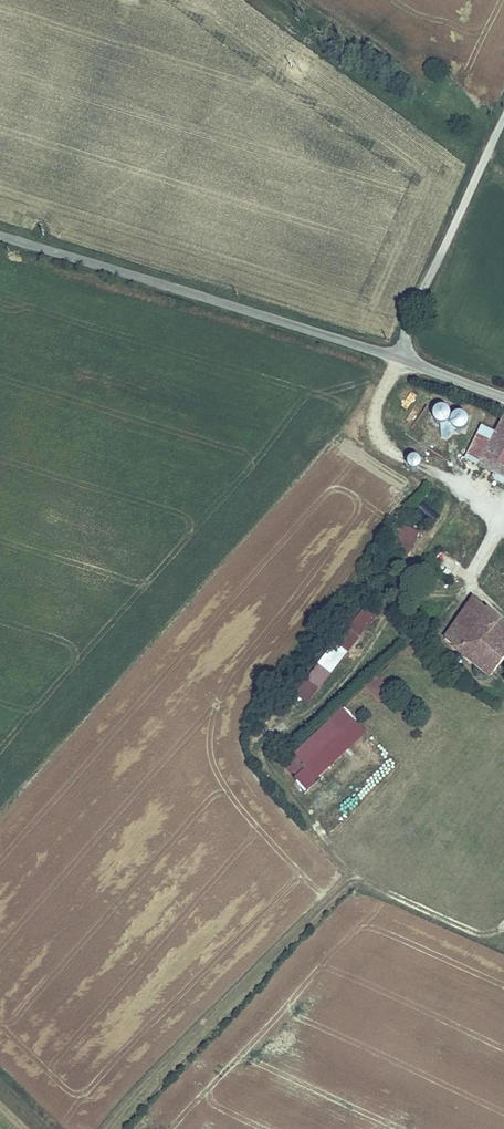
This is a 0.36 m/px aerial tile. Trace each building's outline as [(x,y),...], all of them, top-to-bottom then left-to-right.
[(463,408),(454,413),(447,402),(430,412),(446,438),(472,422),(463,408)] [(499,410),(489,433),(474,466),(488,472),(503,437),(503,413),(499,410)] [(489,433),(474,426),(460,459),(474,466),(489,433)] [(488,472),(500,478),(503,469),(503,437),(488,472)] [(408,465),(420,468),(424,456),(412,452),(408,465)] [(392,548),(410,555),(419,531),(401,524),(392,548)] [(471,589),(442,628),(489,665),(503,646),(503,625),(495,636),(481,625),(495,608),(471,589)] [(495,608),(481,625),(495,636),(503,625),(503,615),(495,608)] [(323,667),(333,673),(345,652),(335,646),(323,667)] [(305,790),(367,733),(341,706),(334,713),(336,715),(282,764),(305,790)]
